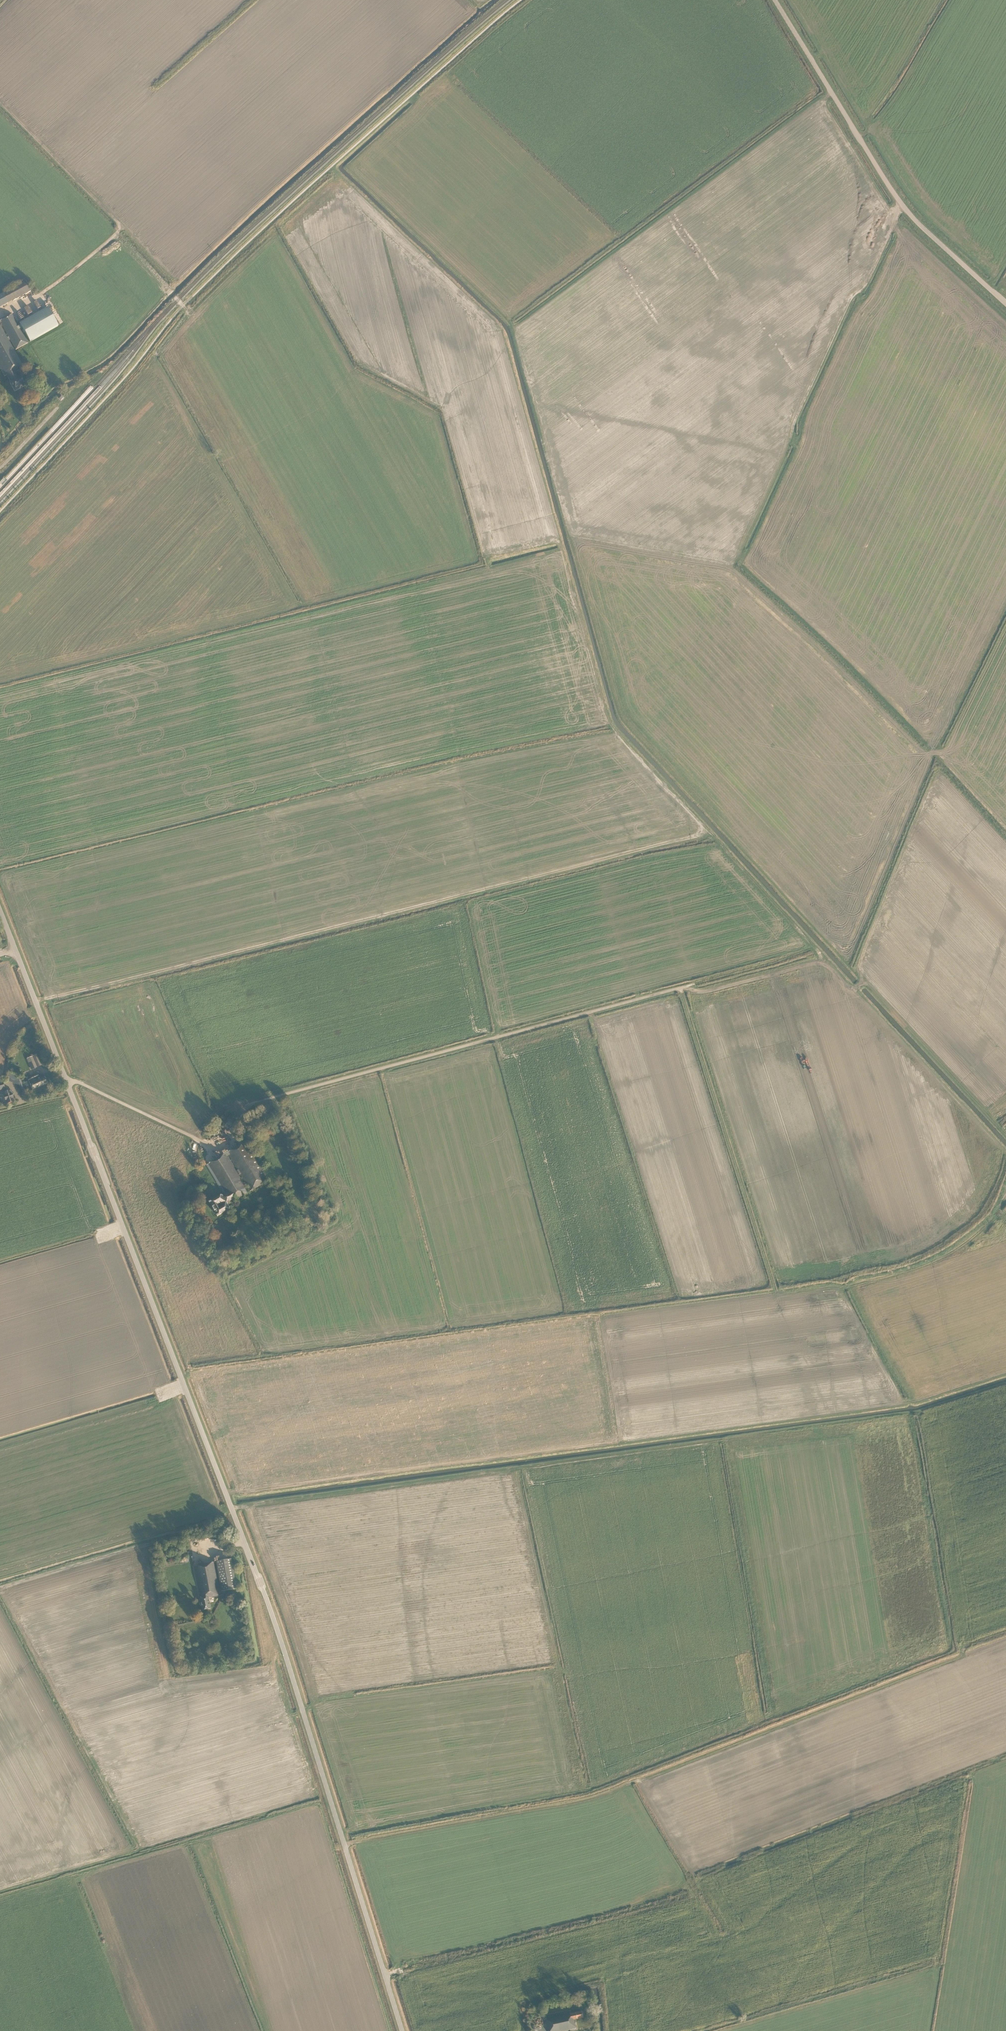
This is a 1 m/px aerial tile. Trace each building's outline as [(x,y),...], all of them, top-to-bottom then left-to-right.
[(26,281),(0,295),(0,308),(31,291),(26,281)] [(20,329),(22,328),(30,342),(58,326),(48,308),(19,324),(20,325),(18,326),(12,314),(0,321),(0,323),(8,337),(7,338),(0,325),(0,369),(4,376),(6,375),(11,382),(10,383),(15,392),(27,385),(22,376),(18,378),(15,373),(25,367),(23,363),(22,364),(8,340),(10,339),(16,350),(28,343),(20,329)] [(26,1059),(31,1070),(42,1065),(37,1054),(26,1059)] [(47,1083),(44,1076),(43,1074),(39,1076),(38,1074),(30,1077),(31,1079),(28,1080),(29,1082),(32,1090),(47,1083)] [(25,1090),(20,1078),(17,1080),(22,1092),(25,1090)] [(3,1093),(6,1104),(14,1101),(12,1095),(13,1094),(12,1091),(3,1093)] [(255,1104),(257,1112),(269,1109),(267,1101),(255,1104)] [(243,1138),(246,1143),(252,1139),(249,1135),(243,1138)] [(269,1181),(246,1143),(207,1166),(224,1194),(222,1195),(223,1196),(210,1203),(218,1216),(230,1209),(228,1205),(232,1203),(231,1201),(235,1199),(236,1200),(269,1181)] [(216,1562),(217,1565),(221,1591),(237,1589),(232,1559),(216,1562)] [(214,1562),(197,1565),(194,1566),(200,1601),(199,1601),(200,1607),(201,1607),(202,1610),(210,1609),(208,1597),(220,1595),(214,1562)] [(548,2030),(566,2030),(576,2029),(574,2022),(577,2022),(576,2019),(583,2018),(581,2011),(569,2014),(569,2011),(545,2016),(548,2030)]
